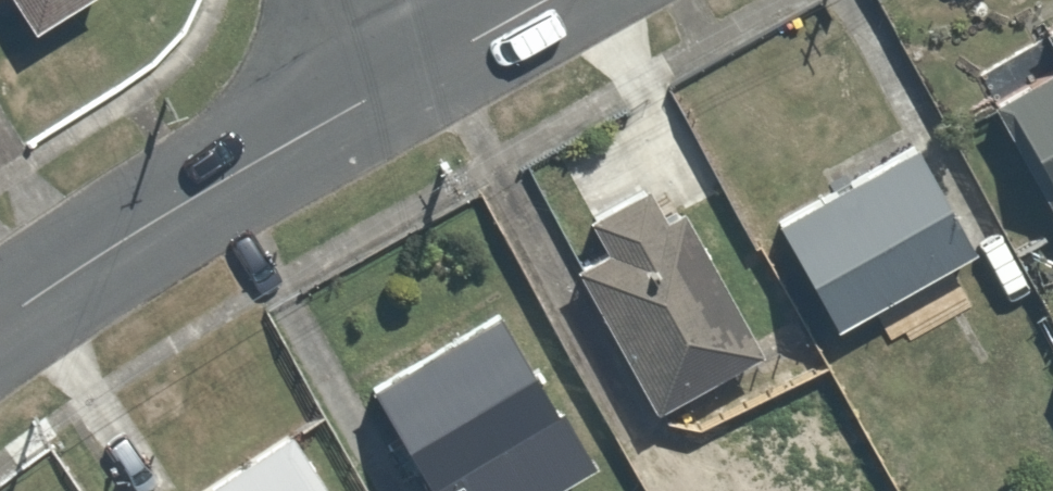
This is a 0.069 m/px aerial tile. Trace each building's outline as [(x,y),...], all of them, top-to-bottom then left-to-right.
[(23,0),(0,0),(0,13),(23,0)] [(1052,221),(1052,14),(1028,28),(1047,63),(985,97),(1052,221)] [(762,215),(818,317),(953,244),(896,141),(762,215)] [(579,247),(556,258),(625,404),(738,350),(668,204),(656,210),(640,178),(564,215),(579,247)] [(475,300),(348,383),(418,490),(529,490),(578,459),(475,300)] [(175,490),(318,490),(277,426),(175,490)]
